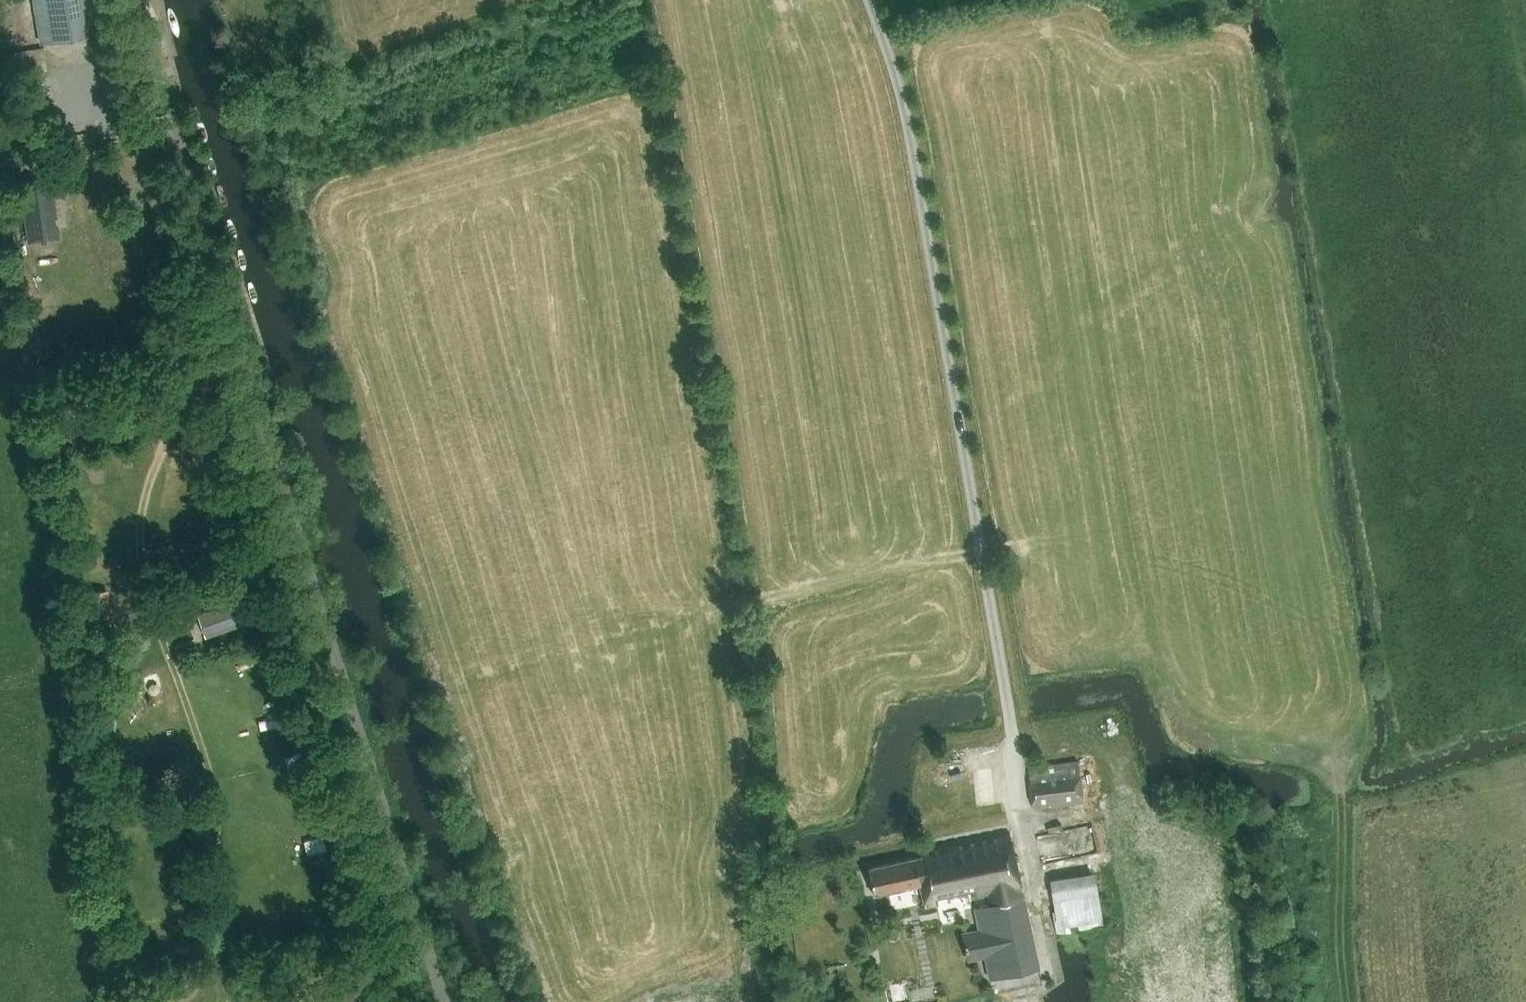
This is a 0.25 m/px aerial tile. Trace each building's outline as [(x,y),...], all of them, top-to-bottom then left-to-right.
[(36,8),(83,0),(35,0),(36,8)] [(36,8),(42,42),(104,31),(99,0),(83,0),(36,8)] [(17,73),(46,68),(43,47),(14,51),(17,73)] [(20,179),(27,242),(61,238),(60,228),(58,229),(57,219),(58,219),(55,195),(59,194),(56,173),(34,175),(35,178),(20,179)] [(88,592),(90,617),(106,615),(104,590),(88,592)] [(246,599),(228,606),(235,626),(254,620),(246,599)] [(215,627),(217,633),(235,626),(228,606),(210,612),(212,618),(205,620),(208,630),(215,627)] [(1083,802),(1077,760),(1028,767),(1034,808),(1083,802)] [(1038,968),(1027,915),(1009,831),(919,850),(920,856),(867,867),(874,895),(920,884),(925,908),(937,905),(936,897),(974,889),(975,897),(986,895),(987,899),(989,899),(990,904),(974,907),(989,978),(1038,968)] [(1048,877),(1059,931),(1072,928),(1072,926),(1104,919),(1093,867),(1048,877)]
